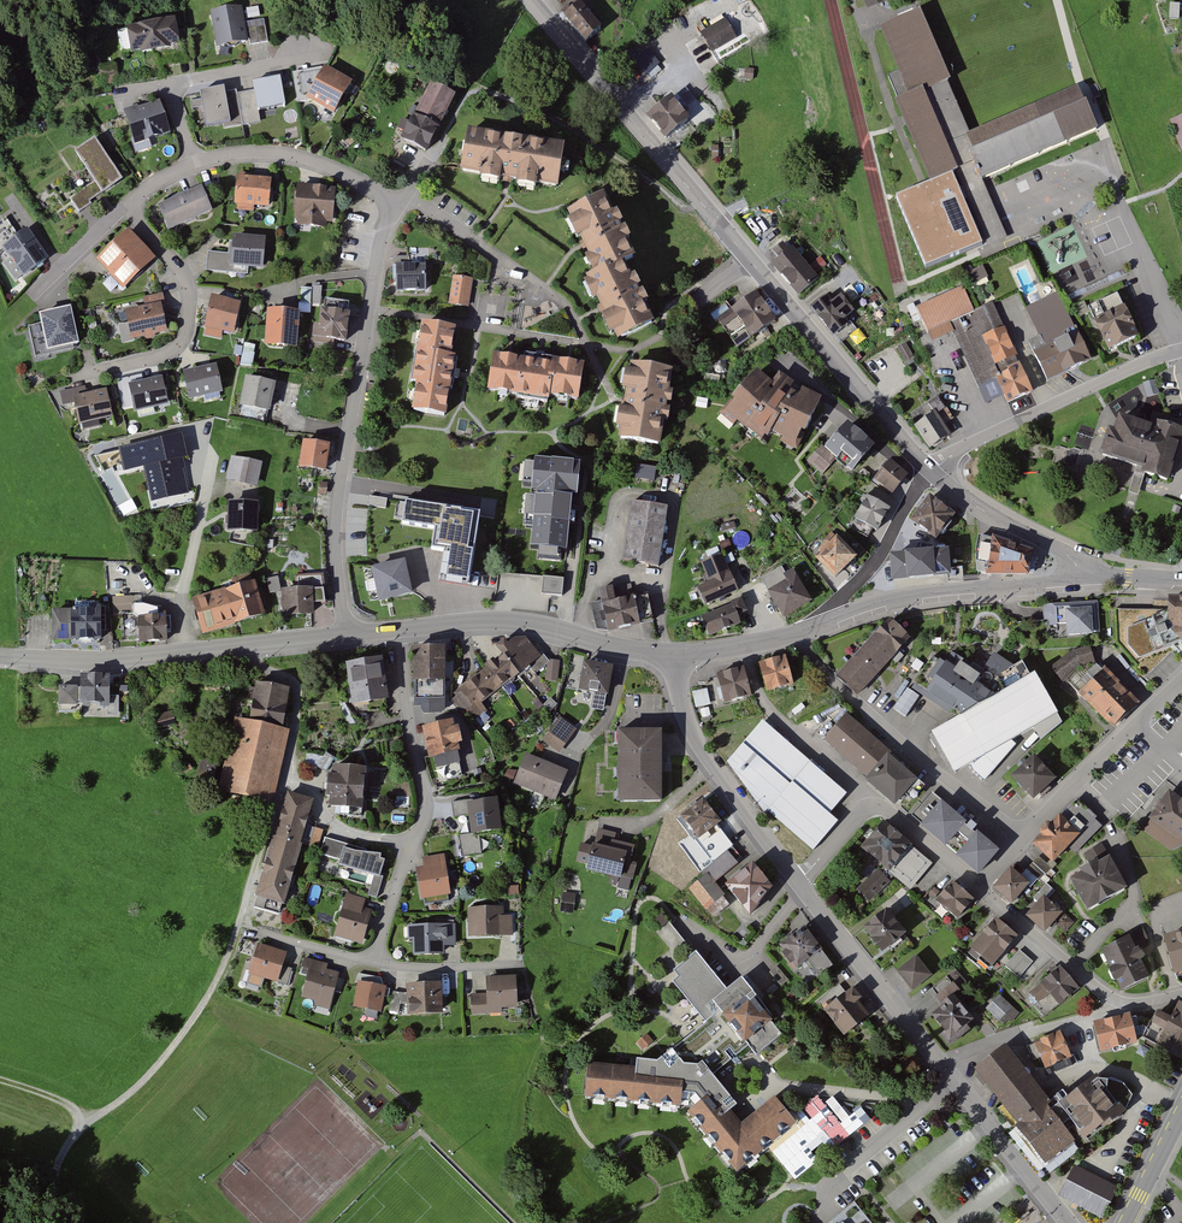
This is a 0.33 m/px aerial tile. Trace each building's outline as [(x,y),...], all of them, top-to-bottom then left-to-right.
[(868,8),(882,3),(881,0),(865,0),(868,8)] [(602,28),(579,3),(562,18),(586,43),(602,28)] [(239,10),(210,15),(216,50),(246,45),(239,10)] [(927,182),(953,170),(971,163),(979,180),(1094,131),(1076,88),(968,134),(944,78),(916,12),(881,27),(910,94),(892,101),(927,182)] [(723,20),(701,35),(714,55),(736,41),(723,20)] [(173,21),(124,31),(129,57),(178,47),(173,21)] [(660,66),(647,51),(639,59),(632,51),(622,61),(641,83),(660,66)] [(346,87),(322,72),(304,102),(328,117),(346,87)] [(278,81),(248,86),(249,93),(226,97),(224,86),(194,91),(201,127),(218,124),(219,128),(238,125),(237,116),(283,108),(278,81)] [(450,95),(423,83),(395,140),(422,153),(450,95)] [(673,94),(648,115),(667,137),(692,117),(673,94)] [(157,103),(122,114),(134,151),(150,146),(149,141),(167,135),(157,103)] [(1181,147),(1181,113),(1169,118),(1181,147)] [(558,146),(458,132),(452,174),(552,188),(558,146)] [(91,184),(69,199),(79,214),(90,206),(88,203),(118,184),(91,143),(72,155),(91,184)] [(1005,240),(979,180),(971,163),(953,170),(954,174),(949,176),(954,188),(960,186),(987,247),(1005,240)] [(924,274),(981,250),(954,188),(949,176),(893,200),(924,274)] [(271,180),(234,177),(232,204),(269,207),(271,180)] [(337,191),(295,186),(291,220),(296,221),(295,226),(326,230),(327,223),(333,224),(337,191)] [(201,190),(156,207),(166,232),(210,215),(201,190)] [(566,210),(594,274),(625,260),(631,257),(603,194),(566,210)] [(0,223),(0,247),(21,279),(47,262),(27,232),(18,238),(6,219),(0,223)] [(154,261),(124,231),(93,262),(123,292),(154,261)] [(229,254),(208,251),(206,272),(248,277),(249,270),(262,272),(265,241),(231,238),(229,254)] [(818,281),(791,249),(772,264),(799,297),(818,281)] [(653,322),(625,260),(594,274),(584,278),(612,341),(653,322)] [(425,268),(393,266),(392,290),(424,292),(425,268)] [(471,281),(453,278),(449,306),(467,309),(471,281)] [(321,299),(322,285),(301,285),(301,312),(312,312),(312,299),(321,299)] [(1031,395),(992,304),(971,313),(961,289),(915,309),(930,343),(954,333),(986,407),(1000,401),(1003,408),(1031,395)] [(778,321),(755,293),(720,320),(742,349),(778,321)] [(1026,344),(1045,383),(1089,362),(1057,294),(1026,308),(1040,337),(1026,344)] [(1136,340),(1114,294),(1082,309),(1103,355),(1136,340)] [(144,308),(121,313),(126,341),(166,333),(160,308),(165,307),(163,296),(143,300),(144,308)] [(240,304),(208,298),(202,328),(234,334),(240,304)] [(825,298),(812,309),(841,345),(858,331),(851,323),(848,325),(843,319),(850,313),(838,298),(831,304),(825,298)] [(346,304),(323,301),(321,311),(316,310),(312,341),(341,344),(346,304)] [(37,326),(28,327),(33,358),(72,350),(71,345),(76,345),(69,311),(36,317),(37,326)] [(295,314),(266,312),(263,346),(293,348),(295,314)] [(451,332),(417,326),(403,411),(444,418),(454,360),(447,359),(451,332)] [(488,394),(518,399),(523,363),(493,359),(488,394)] [(552,360),(551,367),(547,396),(577,401),(582,364),(552,360)] [(551,367),(523,363),(518,399),(546,403),(547,396),(551,367)] [(671,371),(621,363),(609,438),(659,446),(671,371)] [(215,368),(182,374),(186,401),(219,395),(215,368)] [(766,383),(750,371),(720,411),(759,440),(765,432),(796,453),(818,400),(773,373),(766,383)] [(274,384),(242,378),(236,408),(269,414),(274,384)] [(1150,379),(1143,383),(1151,396),(1157,392),(1150,379)] [(159,381),(125,388),(130,414),(164,407),(159,381)] [(87,389),(62,395),(65,408),(70,407),(75,427),(80,426),(82,434),(101,430),(99,422),(111,419),(105,392),(88,395),(87,389)] [(933,414),(912,429),(929,452),(950,437),(933,414)] [(1179,437),(1109,414),(1094,460),(1164,483),(1179,437)] [(871,446),(843,425),(823,452),(851,472),(871,446)] [(125,472),(144,468),(153,503),(190,494),(182,460),(188,458),(182,434),(119,449),(125,472)] [(328,446),(302,442),(297,470),(323,474),(328,446)] [(808,462),(821,473),(829,464),(817,452),(808,462)] [(261,464),(231,458),(227,482),(257,488),(261,464)] [(906,478),(889,461),(872,479),(890,495),(906,478)] [(579,466),(533,462),(530,494),(535,495),(530,552),(567,554),(572,497),(576,498),(579,466)] [(656,470),(639,467),(637,479),(654,482),(656,470)] [(369,507),(387,510),(389,497),(371,494),(369,507)] [(888,511),(862,495),(845,524),(871,539),(888,511)] [(953,517),(927,499),(908,526),(934,545),(953,517)] [(133,500),(119,508),(124,518),(139,510),(133,500)] [(480,514),(406,503),(402,524),(434,529),(431,550),(443,552),(439,579),(468,584),(480,514)] [(257,505),(227,504),(226,533),(255,534),(257,505)] [(668,509),(630,504),(622,565),(660,570),(668,509)] [(855,559),(833,536),(809,560),(832,583),(855,559)] [(1030,553),(989,537),(984,580),(1024,577),(1030,553)] [(954,552),(892,557),(894,584),(956,579),(954,552)] [(721,557),(699,565),(706,585),(695,589),(702,606),(734,593),(721,557)] [(372,568),(379,600),(413,593),(406,561),(372,568)] [(781,571),(762,582),(769,592),(765,594),(781,621),(809,605),(790,572),(784,576),(781,571)] [(280,591),(281,618),(310,616),(310,605),(323,605),(322,576),(295,577),(296,590),(280,591)] [(543,580),(543,597),(564,597),(564,580),(543,580)] [(189,601),(200,637),(261,618),(250,582),(189,601)] [(617,587),(597,591),(600,603),(592,605),(598,633),(656,622),(650,593),(619,599),(617,587)] [(740,600),(698,618),(708,641),(741,627),(737,618),(746,614),(740,600)] [(1116,611),(1119,645),(1148,674),(1173,650),(1172,647),(1178,645),(1181,648),(1181,601),(1162,602),(1162,614),(1154,618),(1154,609),(1116,611)] [(1097,603),(1042,607),(1044,639),(1100,635),(1097,603)] [(47,611),(48,643),(98,643),(98,611),(47,611)] [(133,619),(135,645),(166,642),(164,616),(133,619)] [(836,677),(856,696),(908,640),(887,621),(836,677)] [(499,656),(518,681),(546,659),(529,639),(512,637),(495,651),(499,656)] [(1072,652),(1053,667),(1061,681),(1078,668),(1093,663),(1088,647),(1072,652)] [(444,648),(412,648),(412,684),(444,684),(444,648)] [(499,697),(518,681),(499,656),(479,672),(499,697)] [(912,687),(959,717),(1029,678),(1020,663),(1010,668),(994,656),(976,678),(954,666),(951,672),(941,667),(925,688),(916,682),(912,687)] [(786,657),(759,666),(767,693),(794,684),(786,657)] [(385,702),(378,660),(343,666),(350,708),(385,702)] [(609,669),(581,665),(577,694),(605,698),(609,669)] [(1136,704),(1101,670),(1076,695),(1111,729),(1136,704)] [(470,720),(499,697),(479,672),(450,695),(470,720)] [(743,672),(713,678),(719,706),(749,700),(743,672)] [(1032,676),(1029,678),(959,717),(928,734),(951,774),(966,767),(985,782),(1018,747),(1011,742),(1054,717),(1032,676)] [(116,681),(57,681),(57,711),(116,711),(116,681)] [(286,691),(253,684),(244,722),(228,719),(212,792),(270,805),(286,732),(277,730),(286,691)] [(692,690),(696,707),(711,703),(707,687),(692,690)] [(171,714),(152,718),(155,730),(174,726),(171,714)] [(887,749),(845,715),(824,741),(868,776),(864,781),(894,805),(903,794),(911,800),(922,786),(883,754),(887,749)] [(577,730),(560,718),(543,741),(560,753),(577,730)] [(845,794),(761,721),(727,764),(766,812),(812,849),(837,820),(828,813),(845,794)] [(450,722),(419,729),(427,760),(458,753),(450,722)] [(657,735),(614,735),(614,804),(657,804),(657,735)] [(566,773),(526,756),(514,784),(554,801),(566,773)] [(1055,779),(1032,756),(1010,779),(1032,802),(1055,779)] [(367,770),(329,767),(326,806),(363,810),(367,770)] [(956,802),(940,790),(914,823),(977,874),(993,854),(973,838),(978,832),(949,810),(956,802)] [(1168,792),(1148,820),(1151,823),(1146,830),(1177,852),(1181,844),(1181,802),(1168,792)] [(313,803),(287,795),(258,898),(284,905),(313,803)] [(1097,818),(1078,800),(1060,819),(1057,816),(1048,826),(1046,824),(1036,834),(1038,836),(1031,843),(1052,864),(1068,847),(1076,854),(1102,827),(1095,820),(1097,818)] [(493,801),(464,805),(468,835),(497,831),(493,801)] [(717,823),(701,801),(680,818),(714,861),(699,873),(702,876),(686,889),(703,911),(722,896),(713,884),(743,860),(715,825),(717,823)] [(860,850),(884,869),(881,872),(879,870),(856,889),(868,902),(890,883),(888,881),(898,873),(913,885),(931,862),(881,823),(860,850)] [(615,835),(598,830),(594,845),(589,844),(581,870),(616,880),(618,874),(632,878),(636,865),(630,863),(635,848),(613,841),(615,835)] [(383,860),(345,847),(338,868),(372,879),(366,897),(376,900),(383,878),(378,877),(383,860)] [(423,868),(415,869),(418,898),(433,897),(434,900),(448,899),(444,855),(422,857),(423,868)] [(1107,858),(1068,879),(1085,910),(1125,889),(1107,858)] [(747,864),(720,888),(743,913),(770,889),(762,881),(754,872),(747,864)] [(1028,884),(1009,869),(992,889),(1011,904),(1028,884)] [(972,899),(951,882),(943,892),(937,887),(926,900),(953,922),(972,899)] [(365,899),(347,895),(336,937),(363,944),(371,911),(363,908),(365,899)] [(562,895),(562,912),(575,912),(575,895),(562,895)] [(1061,913),(1041,896),(1024,916),(1044,933),(1061,913)] [(502,909),(468,908),(468,935),(513,936),(513,917),(502,917),(502,909)] [(908,936),(886,910),(859,932),(881,958),(908,936)] [(1016,935),(993,917),(967,951),(989,969),(1016,935)] [(456,924),(407,923),(407,941),(412,941),(412,954),(444,955),(444,946),(455,946),(456,924)] [(832,966),(803,926),(778,943),(807,984),(832,966)] [(1152,945),(1144,929),(1099,950),(1120,993),(1150,978),(1141,961),(1147,958),(1143,950),(1152,945)] [(1163,938),(1174,977),(1181,974),(1181,933),(1163,938)] [(285,953),(256,944),(246,974),(289,987),(294,971),(281,967),(285,953)] [(1020,950),(1006,967),(1020,978),(1033,962),(1020,950)] [(632,1069),(587,1065),(583,1101),(678,1109),(677,1102),(687,1103),(691,1107),(685,1114),(734,1174),(794,1127),(770,1100),(738,1127),(727,1113),(737,1106),(712,1075),(748,1045),(754,1054),(782,1032),(738,978),(723,990),(693,953),(672,970),(677,978),(672,983),(704,1024),(670,1053),(667,1051),(653,1063),(633,1062),(632,1069)] [(915,957),(897,972),(914,993),(932,977),(915,957)] [(329,967),(306,960),(302,974),(306,975),(300,998),(316,1003),(315,1007),(327,1010),(337,975),(328,972),(329,967)] [(780,966),(772,970),(779,986),(788,982),(780,966)] [(1076,991),(1057,968),(1027,994),(1047,1017),(1076,991)] [(513,978),(484,979),(484,997),(470,997),(470,1015),(500,1015),(500,1010),(514,1010),(513,978)] [(386,989),(356,984),(352,1009),(381,1014),(386,989)] [(404,993),(392,993),(392,1014),(403,1014),(403,1017),(440,1018),(441,986),(405,985),(404,993)] [(941,1007),(928,1017),(950,1044),(967,1030),(963,1024),(975,1015),(951,985),(935,999),(941,1007)] [(859,1001),(849,989),(823,1012),(845,1037),(867,1017),(855,1004),(859,1001)] [(1017,1012),(1000,995),(988,1008),(1005,1025),(1017,1012)] [(1156,1013),(1148,1028),(1162,1035),(1156,1047),(1181,1060),(1181,1007),(1178,1005),(1170,1020),(1156,1013)] [(1129,1017),(1092,1025),(1099,1054),(1135,1046),(1129,1017)] [(1061,1035),(1033,1046),(1044,1073),(1072,1062),(1061,1035)] [(1123,1081),(1092,1080),(1053,1110),(1008,1053),(976,1078),(1050,1172),(1081,1148),(1079,1146),(1126,1109),(1133,1093),(1123,1081)] [(1057,1190),(1100,1213),(1117,1181),(1074,1159),(1057,1190)] [(853,1205),(832,1222),(868,1222),(853,1205)]
